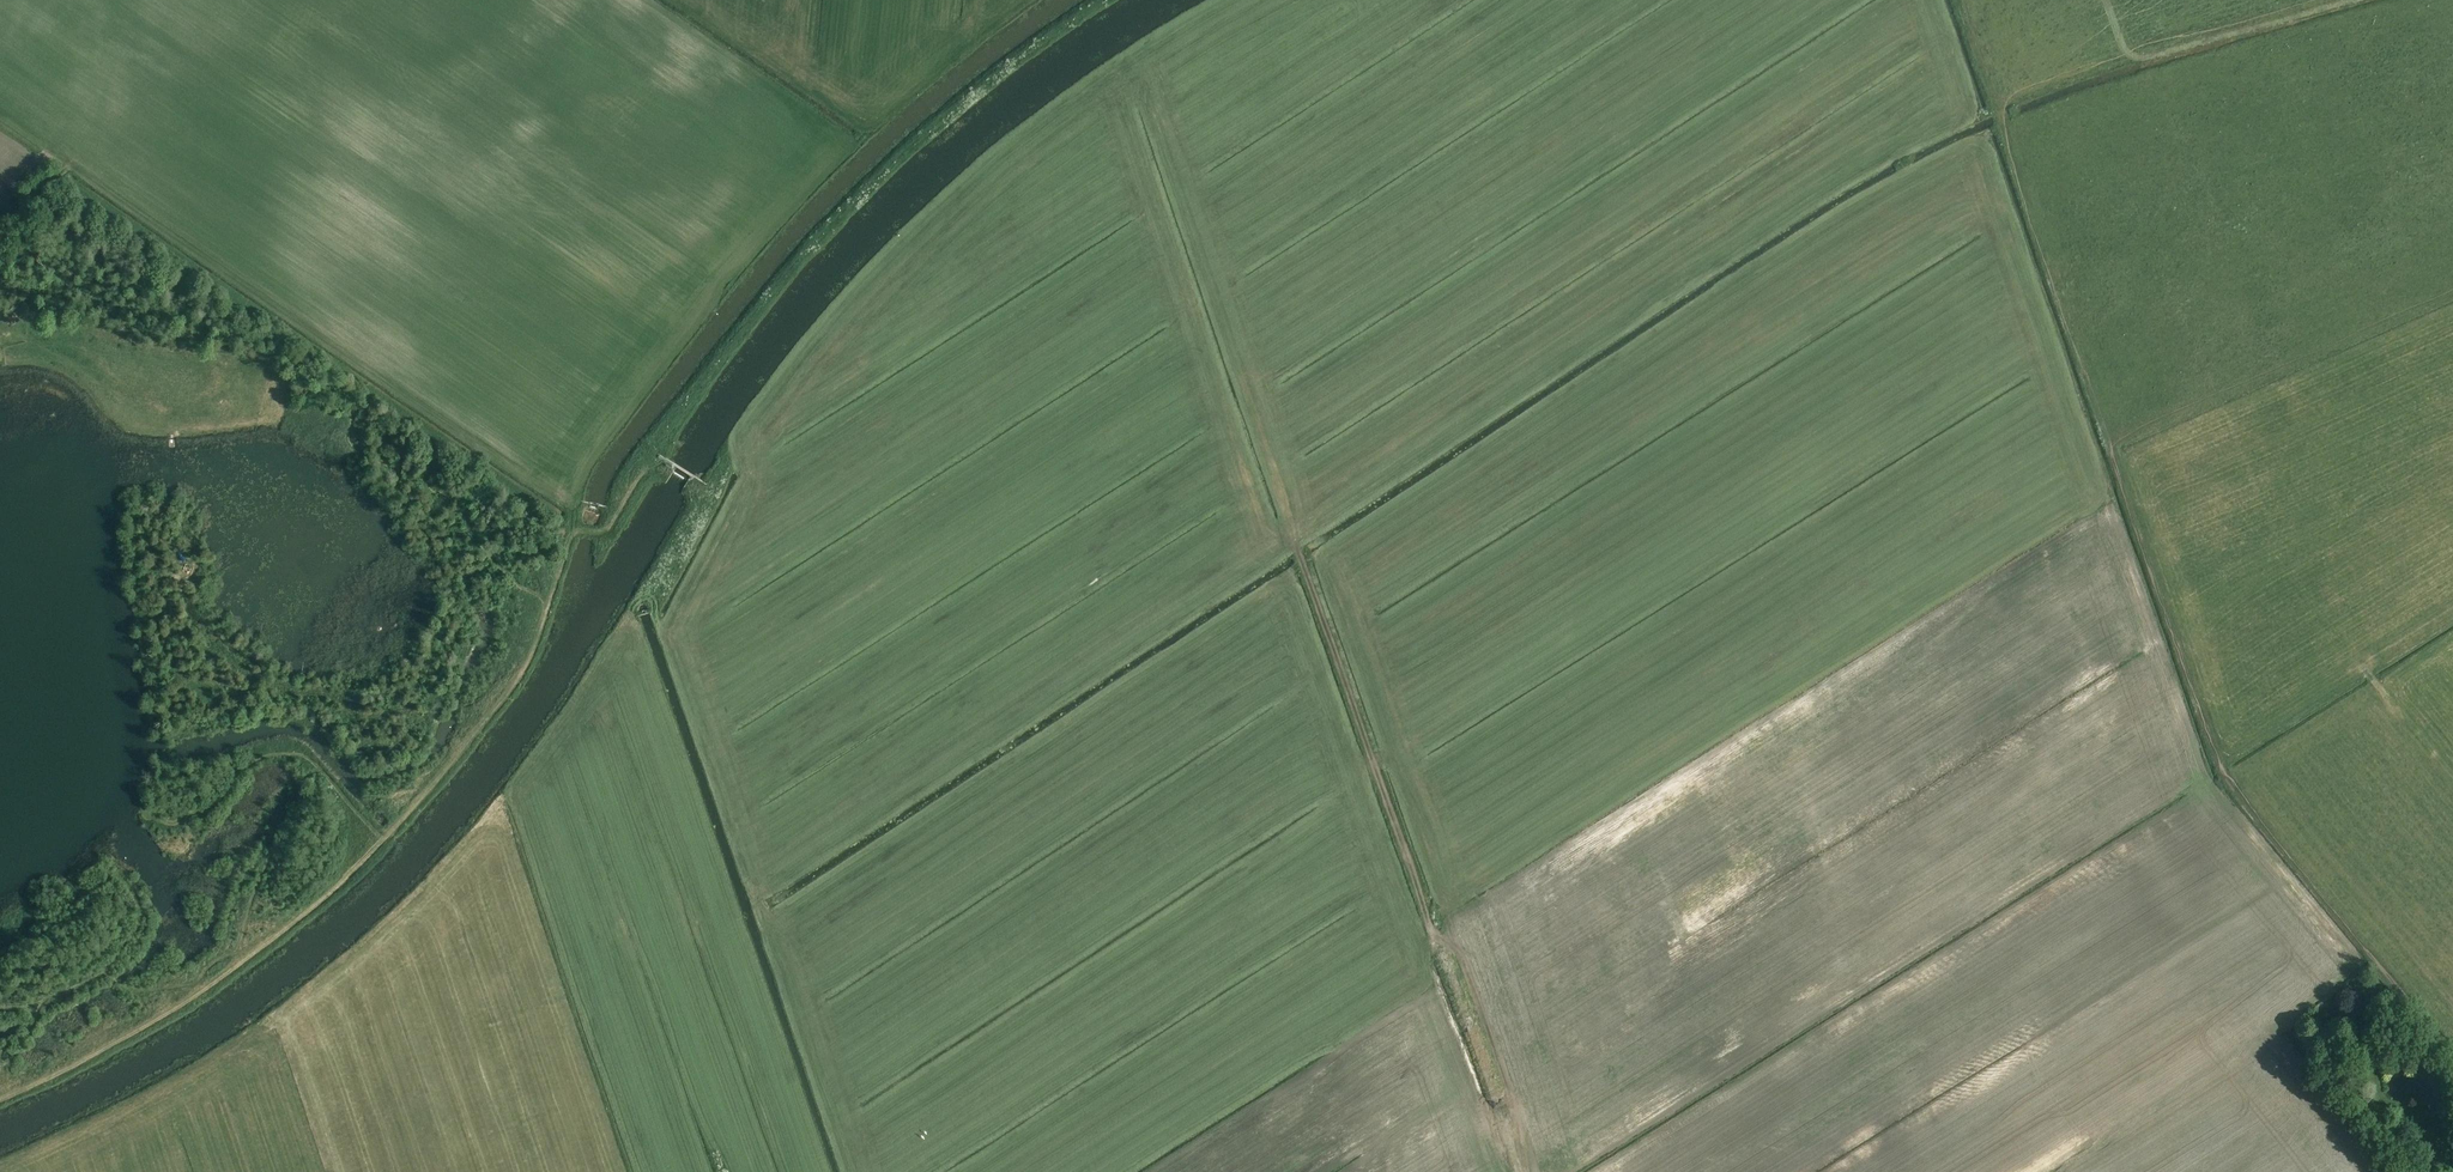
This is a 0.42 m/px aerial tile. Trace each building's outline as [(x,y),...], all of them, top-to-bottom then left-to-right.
[(152,956),(149,964),(159,968),(163,960),(152,956)]
